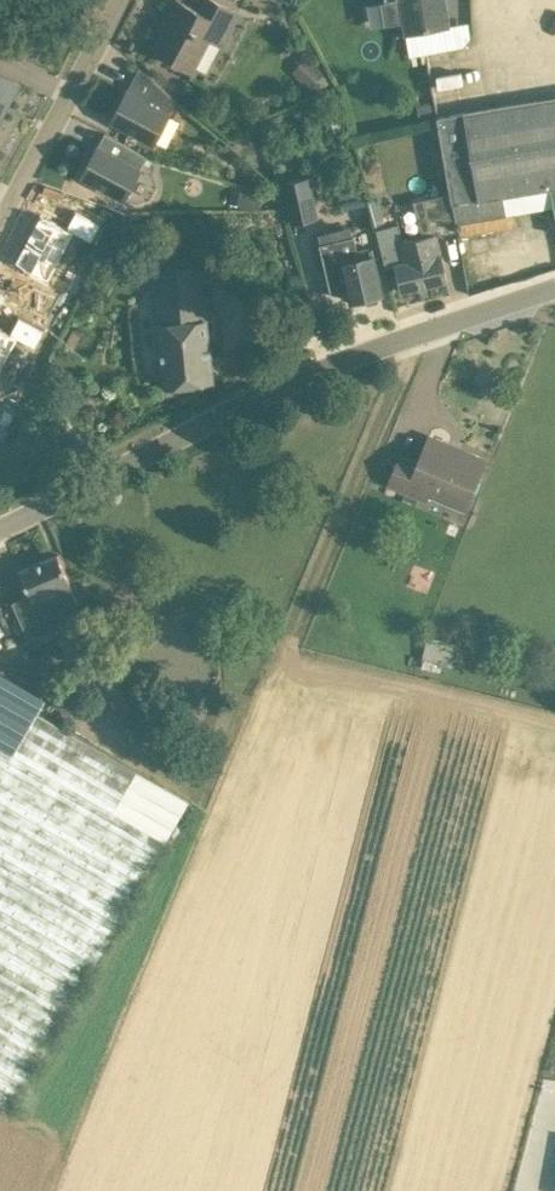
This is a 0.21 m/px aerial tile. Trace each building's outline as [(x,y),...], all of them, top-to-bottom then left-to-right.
[(155,47),(194,67),(214,29),(223,34),(236,9),(219,0),(206,0),(201,10),(181,0),(175,0),(165,18),(169,20),(155,47)] [(404,17),(407,31),(423,28),(450,24),(446,0),(386,0),(389,20),(404,17)] [(423,28),(407,31),(410,54),(412,54),(427,51),(423,28)] [(308,55),(293,70),(311,87),(325,72),(308,55)] [(0,65),(0,119),(23,77),(0,65)] [(128,88),(112,118),(155,141),(178,98),(153,78),(140,65),(128,88)] [(554,207),(554,96),(438,116),(450,192),(455,222),(554,206),(554,207)] [(433,99),(417,101),(420,117),(435,115),(433,99)] [(281,127),(280,126),(279,119),(278,118),(267,121),(269,129),(281,127)] [(125,197),(135,201),(149,198),(156,185),(151,173),(141,167),(148,154),(121,139),(105,131),(98,144),(82,174),(125,197)] [(282,181),(291,222),(320,216),(311,174),(282,181)] [(262,191),(241,189),(239,206),(261,208),(262,191)] [(397,264),(403,290),(448,279),(436,232),(455,227),(455,222),(450,192),(413,201),(422,235),(404,240),(400,223),(377,228),(386,267),(397,264)] [(374,222),(385,220),(381,198),(370,200),(374,222)] [(42,212),(15,261),(49,279),(75,232),(92,241),(102,222),(76,208),(67,225),(42,212)] [(380,293),(383,292),(373,246),(359,249),(355,233),(321,241),(332,288),(348,284),(351,299),(365,296),(365,298),(369,301),(379,299),(380,294),(380,293)] [(156,295),(165,386),(168,385),(168,384),(211,379),(212,381),(215,381),(208,317),(204,317),(201,290),(199,263),(153,267),(156,295)] [(106,294),(117,276),(104,269),(94,287),(106,294)] [(18,338),(35,347),(45,328),(20,314),(10,331),(0,326),(0,372),(18,338)] [(430,494),(466,509),(486,459),(481,457),(482,455),(467,449),(466,451),(429,435),(419,460),(400,452),(388,483),(428,500),(430,494)] [(71,580),(59,552),(21,569),(32,597),(34,597),(42,617),(78,601),(71,580)] [(422,657),(425,657),(423,665),(441,670),(443,662),(451,664),(456,645),(427,638),(422,657)] [(10,1109),(163,845),(190,798),(64,725),(35,709),(14,749),(0,742),(0,1103),(10,1109)]
